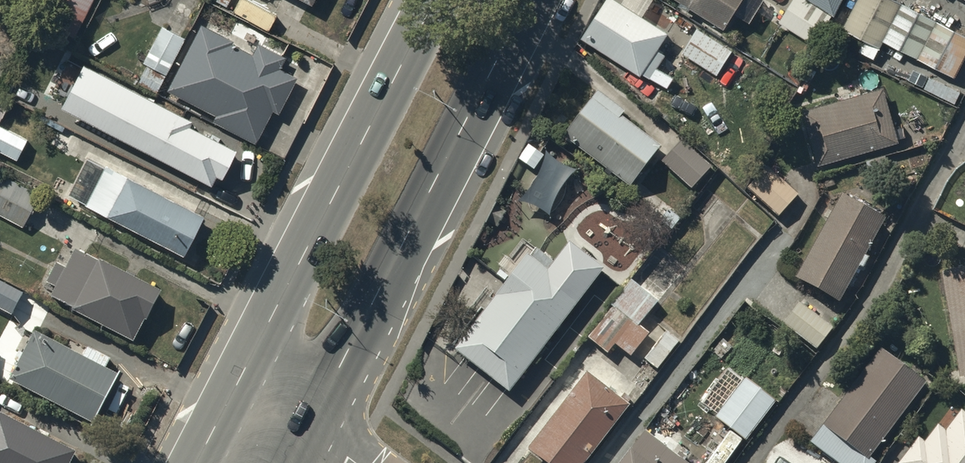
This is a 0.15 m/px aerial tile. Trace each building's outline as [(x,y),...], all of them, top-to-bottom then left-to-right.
[(38,23),(74,41),(96,0),(50,0),(38,23)] [(582,36),(642,74),(644,72),(667,86),(673,77),(657,67),(666,53),(659,49),(670,32),(643,14),(652,0),(622,0),(621,0),(606,0),(582,36)] [(678,4),(689,10),(692,6),(726,28),(736,11),(750,19),(763,0),(681,0),(678,4)] [(831,18),(803,0),(793,0),(780,21),(814,44),(831,18)] [(840,0),(813,0),(834,11),(840,0)] [(899,0),(858,0),(844,28),(865,39),(860,48),(877,57),(885,40),(956,76),(964,59),(964,34),(899,0)] [(734,48),(698,27),(683,51),(719,73),(734,48)] [(227,40),(203,28),(173,87),(223,112),(221,116),(255,134),(270,104),(278,108),(294,77),(276,68),(282,55),(261,45),(254,59),(225,44),(227,40)] [(185,41),(163,29),(144,67),(165,78),(185,41)] [(194,124),(83,64),(64,99),(214,179),(218,173),(224,176),(236,154),(191,130),(194,124)] [(900,138),(883,87),(802,109),(820,164),(900,138)] [(598,90),(562,134),(629,186),(660,146),(621,115),(625,111),(598,90)] [(682,138),(661,161),(690,189),(712,166),(682,138)] [(206,216),(92,155),(73,190),(187,252),(206,216)] [(799,194),(768,165),(747,187),(779,216),(799,194)] [(3,174),(0,179),(0,211),(22,223),(39,193),(3,174)] [(884,218),(842,193),(793,276),(838,302),(859,265),(862,267),(868,258),(863,255),(867,248),(869,249),(872,244),(869,242),(884,218)] [(509,390),(605,268),(570,240),(553,262),(534,247),(455,349),(509,390)] [(159,295),(77,249),(66,268),(57,263),(46,282),(59,289),(55,295),(134,339),(159,295)] [(631,280),(612,306),(614,308),(589,339),(609,355),(616,345),(630,357),(648,334),(639,327),(658,302),(631,280)] [(0,281),(0,307),(13,314),(23,294),(0,281)] [(833,326),(799,302),(782,325),(816,349),(833,326)] [(667,329),(643,359),(656,369),(680,340),(667,329)] [(119,375),(38,334),(15,379),(95,421),(119,375)] [(810,442),(838,462),(875,462),(867,457),(925,381),(881,348),(810,442)] [(528,447),(549,462),(582,462),(628,405),(587,373),(528,447)] [(745,376),(714,417),(747,442),(778,400),(745,376)] [(938,423),(925,440),(919,435),(898,462),(899,462),(964,462),(964,411),(963,409),(947,430),(938,423)] [(0,412),(0,462),(67,462),(74,450),(0,412)] [(620,462),(687,462),(645,431),(620,462)]
